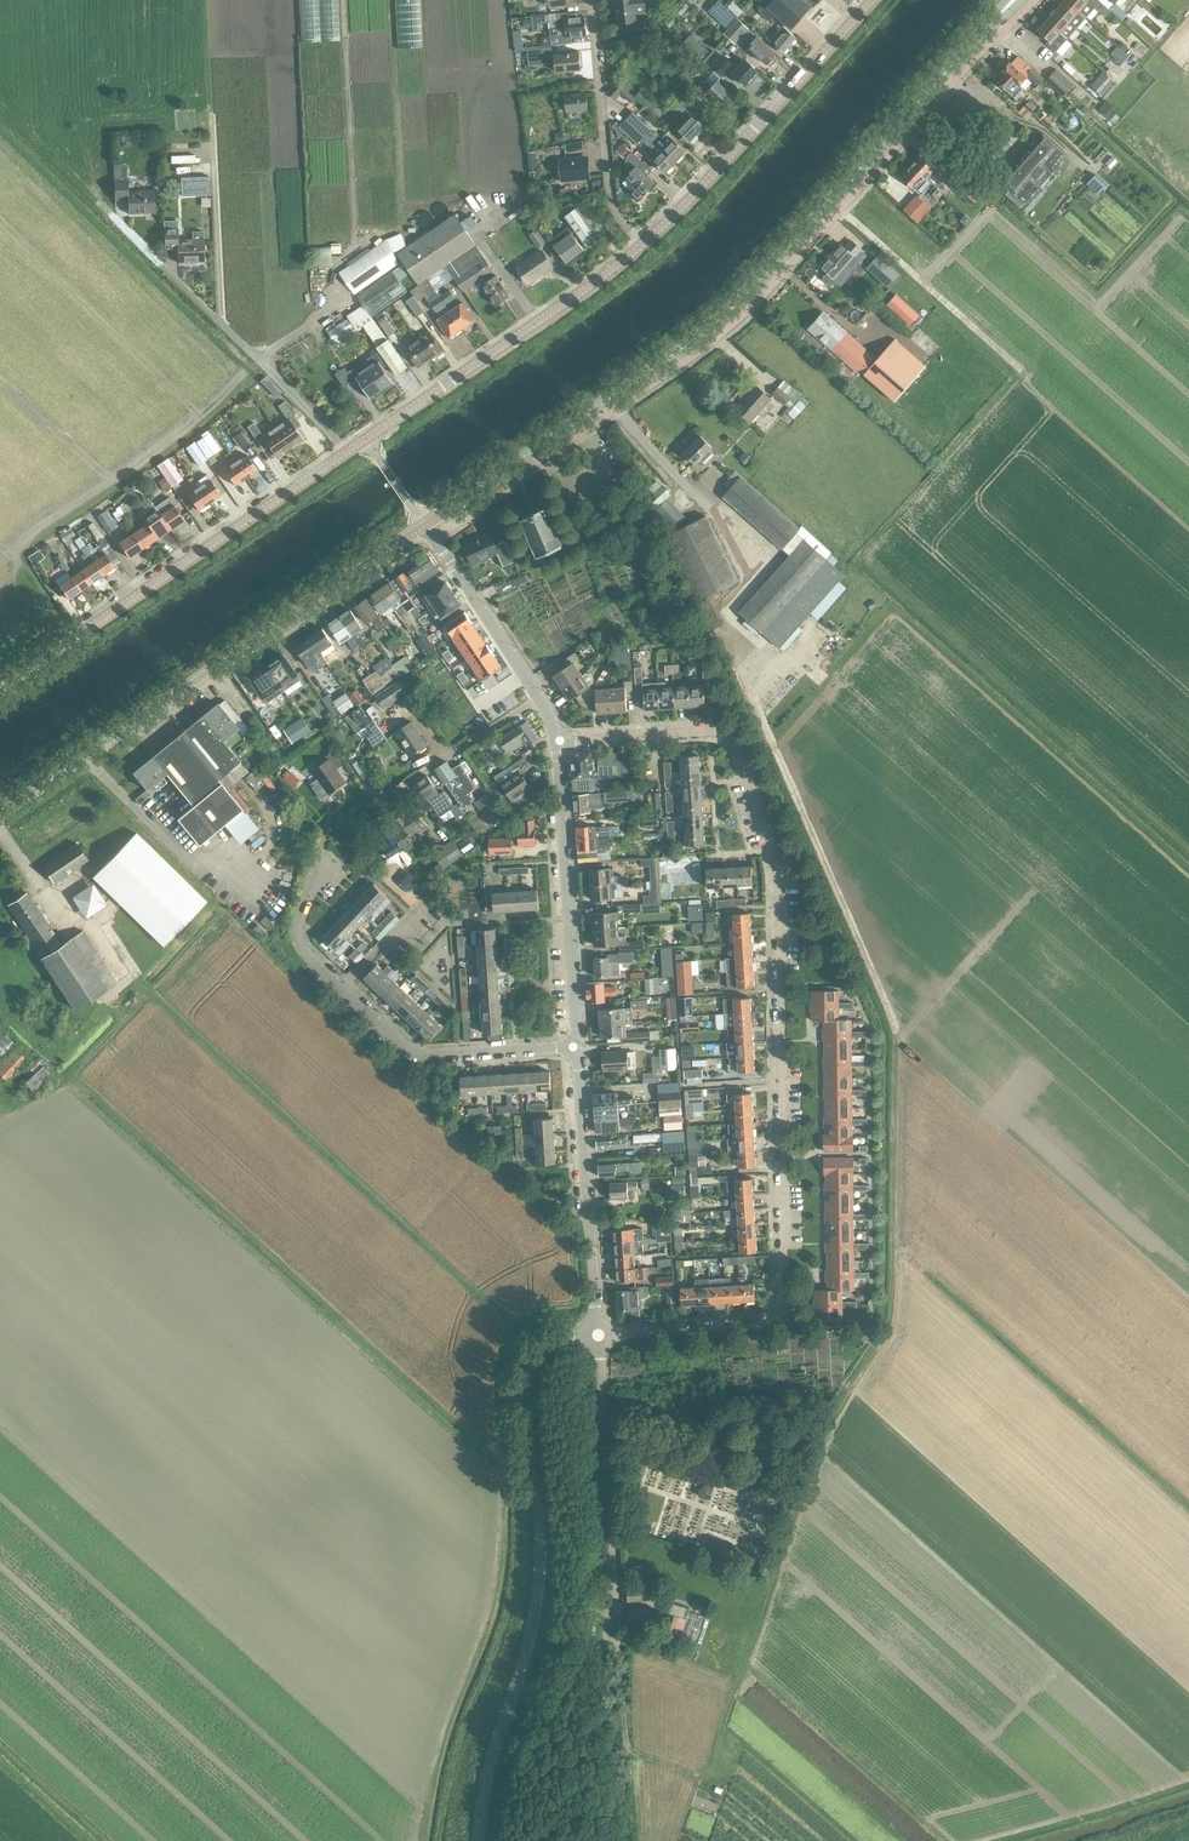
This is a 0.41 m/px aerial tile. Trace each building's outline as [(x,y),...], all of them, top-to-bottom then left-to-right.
[(619,23),(637,21),(636,13),(649,12),(648,0),(616,0),(619,23)] [(738,18),(738,17),(721,0),(718,0),(710,9),(729,27),(724,33),(736,44),(741,38),(749,45),(748,46),(767,63),(776,52),(758,35),(758,36),(738,18)] [(767,6),(766,6),(776,15),(792,29),(813,7),(812,6),(806,0),(760,0),(767,6)] [(1068,0),(1065,0),(1057,9),(1077,27),(1086,16),(1068,0)] [(1086,16),(1095,7),(1105,16),(1111,10),(1099,0),(1068,0),(1086,16)] [(681,15),(690,6),(684,1),(675,11),(681,15)] [(738,16),(744,11),(733,1),(728,6),(738,16)] [(1112,9),(1119,15),(1123,10),(1116,4),(1112,9)] [(766,8),(761,14),(769,22),(775,16),(766,8)] [(1077,27),(1057,9),(1048,19),(1068,37),(1077,27)] [(569,11),(559,12),(561,27),(550,28),(552,45),(573,43),(572,36),(587,35),(585,16),(579,17),(578,12),(569,13),(569,11)] [(670,28),(678,19),(672,14),(664,23),(670,28)] [(524,27),(533,26),(532,15),(524,15),(524,27)] [(1068,37),(1048,19),(1038,30),(1049,40),(1047,43),(1056,51),(1068,37)] [(797,37),(796,37),(782,24),(769,39),(784,52),(797,37)] [(524,47),(522,31),(514,31),(515,48),(524,47)] [(552,63),(552,56),(551,47),(528,49),(530,65),(552,63)] [(1118,53),(1126,59),(1130,63),(1137,55),(1133,51),(1130,55),(1122,49),(1118,53)] [(557,71),(581,69),(580,52),(555,54),(557,71)] [(746,85),(759,71),(746,59),(738,68),(724,54),(714,65),(725,75),(730,70),(746,85)] [(999,81),(1013,94),(1020,100),(1025,95),(1022,92),(1025,89),(1023,87),(1021,86),(1028,77),(1011,62),(1002,72),(1005,74),(999,81)] [(1044,78),(1033,68),(1027,74),(1039,84),(1044,78)] [(1110,68),(1106,72),(1103,70),(1091,84),(1103,93),(1112,84),(1111,83),(1118,76),(1110,68)] [(1070,89),(1075,84),(1057,69),(1053,74),(1070,89)] [(721,78),(714,71),(697,88),(704,95),(708,100),(712,97),(722,107),(727,102),(728,103),(733,97),(732,96),(733,95),(718,81),(721,78)] [(683,72),(673,81),(683,91),(692,82),(683,72)] [(1070,89),(1053,74),(1047,80),(1065,95),(1070,89)] [(613,86),(608,92),(615,100),(621,94),(631,103),(636,98),(613,78),(609,83),(613,86)] [(565,91),(556,92),(558,113),(588,110),(586,93),(581,94),(579,94),(578,88),(565,90),(565,91)] [(641,90),(635,97),(652,112),(657,106),(641,90)] [(677,108),(679,110),(674,115),(684,124),(678,130),(690,142),(691,141),(693,143),(696,143),(698,141),(698,138),(696,136),(706,126),(694,114),(700,108),(688,97),(677,108)] [(1109,99),(1101,106),(1109,117),(1117,110),(1109,99)] [(1027,117),(1036,106),(1030,100),(1025,106),(1022,103),(1018,109),(1027,117)] [(634,111),(629,116),(676,161),(686,150),(668,132),(662,138),(634,111)] [(676,161),(629,116),(620,126),(638,143),(643,138),(651,146),(649,148),(648,150),(648,155),(666,172),(676,161)] [(581,124),(561,126),(563,140),(582,138),(581,124)] [(1025,155),(1002,181),(1011,189),(1006,194),(1021,207),(1026,202),(1036,191),(1040,186),(1041,186),(1050,176),(1055,170),(1052,167),(1064,153),(1057,147),(1044,134),(1037,141),(1025,155)] [(582,141),(566,144),(567,152),(584,149),(582,141)] [(626,155),(631,150),(626,145),(621,150),(626,155)] [(638,200),(655,182),(638,166),(643,160),(633,150),(627,156),(631,160),(626,165),(633,171),(628,177),(637,186),(630,192),(638,200)] [(942,183),(931,173),(937,166),(923,153),(912,165),(932,182),(938,188),(942,183)] [(171,156),(172,163),(200,162),(200,158),(196,158),(196,155),(171,156)] [(562,180),(590,177),(588,157),(560,160),(562,180)] [(530,172),(538,171),(537,160),(529,161),(530,172)] [(912,165),(902,176),(921,194),(932,182),(912,165)] [(986,191),(964,172),(951,186),(973,205),(986,191)] [(1107,184),(1096,174),(1087,184),(1098,194),(1107,184)] [(211,176),(182,177),(182,196),(212,194),(211,176)] [(128,178),(115,179),(116,200),(128,199),(129,213),(155,212),(154,190),(129,190),(128,178)] [(601,181),(592,182),(593,190),(602,189),(601,181)] [(540,189),(537,185),(531,188),(534,193),(540,189)] [(938,188),(933,194),(938,199),(943,193),(938,188)] [(531,189),(523,191),(525,201),(533,199),(531,189)] [(904,209),(919,222),(932,208),(917,194),(904,209)] [(577,207),(575,209),(570,203),(568,205),(565,202),(558,208),(571,225),(554,238),(558,243),(554,245),(567,262),(584,248),(576,237),(579,235),(587,247),(599,237),(577,207)] [(532,218),(543,210),(539,204),(527,212),(532,218)] [(419,284),(476,245),(466,230),(476,223),(471,215),(460,222),(455,214),(398,253),(419,284)] [(193,239),(178,239),(178,220),(164,221),(165,248),(178,248),(178,262),(205,261),(204,231),(193,231),(193,239)] [(538,246),(545,242),(536,229),(529,234),(538,246)] [(398,264),(394,252),(400,250),(400,249),(407,246),(402,233),(388,238),(340,272),(356,293),(398,264)] [(842,243),(820,267),(835,279),(855,256),(858,258),(864,250),(852,240),(846,247),(842,243)] [(333,254),(342,253),(341,245),(332,246),(333,254)] [(497,305),(507,298),(511,295),(497,275),(496,275),(492,270),(493,270),(477,246),(448,266),(464,290),(479,279),(497,305)] [(528,283),(553,266),(542,250),(517,267),(528,283)] [(900,275),(878,255),(872,263),(867,268),(875,274),(889,287),(900,275)] [(357,296),(373,318),(409,292),(400,280),(409,274),(402,264),(357,296)] [(446,304),(435,288),(429,278),(411,290),(414,295),(418,300),(425,296),(436,311),(437,311),(442,317),(438,320),(450,337),(463,328),(451,311),(446,304)] [(456,297),(450,288),(440,295),(446,304),(456,297)] [(921,325),(926,320),(896,294),(887,304),(912,326),(916,321),(921,325)] [(418,300),(414,295),(407,300),(418,316),(425,311),(418,300)] [(464,302),(451,311),(463,328),(476,319),(464,302)] [(861,374),(875,357),(824,311),(809,328),(861,374)] [(390,335),(397,330),(386,314),(379,319),(390,335)] [(328,332),(335,343),(356,330),(348,318),(328,332)] [(430,330),(418,339),(432,359),(437,355),(439,358),(446,353),(430,330)] [(396,373),(409,365),(391,337),(378,345),(396,373)] [(418,339),(406,347),(422,370),(428,365),(426,363),(432,359),(418,339)] [(896,339),(865,374),(896,402),(927,367),(896,339)] [(371,357),(363,362),(384,392),(391,387),(391,386),(395,384),(383,366),(385,365),(378,354),(372,359),(371,357)] [(377,397),(384,392),(363,362),(356,367),(357,368),(350,373),(346,368),(337,374),(345,386),(355,379),(358,383),(360,382),(372,399),(376,396),(377,397)] [(270,375),(264,380),(277,394),(282,390),(270,375)] [(751,421),(771,399),(757,386),(736,408),(751,421)] [(791,397),(779,386),(772,394),(785,405),(791,397)] [(288,419),(276,427),(290,447),(302,438),(290,421),(296,417),(285,401),(279,405),(288,419)] [(277,456),(290,447),(276,427),(264,436),(254,422),(248,426),(259,443),(265,439),(277,456)] [(233,448),(236,453),(249,444),(240,432),(228,441),(233,448)] [(208,458),(220,449),(209,433),(196,441),(208,458)] [(711,462),(717,455),(711,449),(713,447),(702,436),(685,452),(697,464),(701,460),(704,463),(709,459),(711,462)] [(206,459),(195,441),(186,447),(198,465),(206,459)] [(739,458),(748,465),(754,458),(745,451),(739,458)] [(247,454),(236,462),(247,477),(258,469),(247,454)] [(168,459),(158,466),(172,485),(182,478),(168,459)] [(235,485),(247,477),(236,462),(224,469),(235,485)] [(802,525),(800,528),(742,476),(735,471),(724,484),(728,488),(722,495),(724,496),(782,548),(783,548),(791,554),(739,612),(779,648),(843,575),(826,559),(833,552),(802,525)] [(170,486),(164,477),(158,481),(164,490),(170,486)] [(199,510),(210,502),(204,494),(196,481),(193,477),(188,480),(191,484),(190,484),(194,491),(188,494),(199,510)] [(211,479),(205,483),(201,479),(200,478),(196,481),(204,494),(210,502),(221,494),(211,479)] [(671,495),(668,492),(670,491),(665,486),(664,487),(657,480),(645,492),(658,506),(671,495)] [(138,496),(129,484),(123,488),(131,500),(138,496)] [(157,539),(142,516),(137,509),(128,496),(127,497),(120,506),(127,515),(132,512),(138,520),(137,521),(142,527),(134,533),(131,529),(131,530),(143,548),(157,539)] [(185,519),(178,509),(170,498),(156,508),(161,515),(171,529),(185,519)] [(671,531),(686,517),(668,499),(653,513),(671,531)] [(127,515),(120,506),(116,509),(123,518),(127,515)] [(171,529),(161,515),(156,508),(155,507),(142,516),(157,539),(171,529)] [(564,545),(548,507),(537,512),(532,514),(523,519),(539,556),(544,553),(548,562),(562,555),(561,553),(564,552),(561,546),(564,545)] [(115,526),(105,511),(98,516),(108,531),(115,526)] [(707,515),(676,531),(671,531),(669,533),(667,535),(700,600),(739,581),(707,515)] [(641,540),(649,536),(644,525),(636,528),(641,540)] [(75,535),(70,527),(60,534),(65,542),(75,535)] [(143,548),(131,530),(127,533),(129,536),(119,543),(129,557),(143,548)] [(464,545),(473,564),(498,553),(504,567),(515,562),(505,541),(495,545),(490,534),(464,545)] [(76,552),(87,543),(81,535),(70,544),(76,552)] [(87,543),(80,549),(87,556),(94,550),(87,543)] [(106,553),(94,561),(103,575),(115,567),(106,553)] [(419,585),(440,571),(430,555),(409,569),(419,585)] [(103,575),(94,561),(88,565),(83,569),(92,583),(103,575)] [(92,583),(83,569),(77,573),(71,577),(81,591),(92,583)] [(405,591),(414,585),(405,572),(396,578),(405,591)] [(81,591),(71,577),(66,581),(59,585),(69,599),(81,591)] [(390,582),(371,596),(383,612),(393,605),(413,632),(421,626),(420,625),(410,610),(411,610),(411,611),(417,607),(411,598),(410,598),(410,597),(406,592),(400,596),(390,582)] [(430,609),(454,593),(446,582),(434,590),(430,583),(418,591),(430,609)] [(462,604),(454,593),(430,609),(442,627),(454,619),(450,612),(462,604)] [(368,598),(356,606),(368,622),(369,622),(372,627),(376,624),(380,630),(387,625),(379,615),(380,614),(368,598)] [(712,630),(716,628),(723,624),(710,598),(699,603),(712,630)] [(350,609),(340,616),(361,648),(368,643),(365,639),(367,637),(365,634),(363,636),(359,631),(363,628),(350,609)] [(451,638),(473,623),(474,623),(466,611),(454,619),(442,627),(441,628),(449,639),(449,640),(451,638)] [(361,648),(340,616),(329,624),(342,643),(347,640),(355,652),(358,650),(362,656),(366,654),(361,648)] [(388,617),(384,620),(387,625),(394,635),(398,632),(393,625),(388,617)] [(458,648),(480,634),(473,623),(451,638),(458,648)] [(323,628),(306,639),(324,664),(328,661),(321,652),(333,643),(323,628)] [(434,632),(428,637),(431,641),(437,637),(434,632)] [(466,659),(488,644),(487,644),(480,634),(458,648),(466,659)] [(394,636),(386,642),(394,652),(401,647),(394,636)] [(306,639),(296,646),(313,671),(324,664),(306,639)] [(473,670),(495,655),(488,644),(466,659),(473,670)] [(304,673),(286,649),(270,660),(287,685),(304,673)] [(449,649),(443,653),(446,657),(452,653),(449,649)] [(545,662),(558,654),(555,649),(542,657),(545,662)] [(566,667),(554,675),(562,688),(582,674),(574,662),(579,659),(575,652),(562,661),(566,667)] [(454,657),(452,653),(446,657),(448,661),(454,657)] [(496,656),(495,655),(473,670),(481,681),(493,673),(502,667),(495,656),(496,656)] [(407,656),(393,665),(400,676),(401,675),(402,676),(415,667),(407,656)] [(287,685),(270,660),(253,672),(270,697),(287,685)] [(712,676),(711,665),(711,662),(703,663),(705,677),(712,676)] [(393,665),(380,675),(387,685),(400,676),(393,665)] [(674,673),(673,665),(665,665),(666,674),(674,673)] [(645,696),(645,697),(646,709),(662,708),(660,683),(643,683),(642,667),(635,667),(637,696),(645,696)] [(372,672),(363,678),(364,679),(364,680),(374,694),(387,685),(380,675),(377,670),(373,673),(372,672)] [(582,674),(562,688),(571,700),(576,696),(584,708),(593,689),(590,686),(593,683),(594,681),(594,678),(591,674),(589,673),(586,673),(583,675),(582,674)] [(469,679),(466,675),(460,679),(463,683),(469,679)] [(689,685),(675,686),(676,707),(691,706),(689,676),(688,676),(689,685)] [(696,676),(689,676),(691,706),(707,705),(705,684),(697,685),(696,676)] [(376,696),(377,697),(385,708),(400,697),(401,699),(410,693),(400,679),(376,696)] [(625,687),(611,688),(613,712),(628,711),(626,697),(634,696),(632,680),(624,681),(625,687)] [(667,682),(660,683),(662,708),(676,707),(675,686),(667,687),(667,682)] [(611,688),(593,689),(584,708),(597,707),(598,713),(613,712),(611,688)] [(357,704),(365,699),(358,689),(350,694),(357,704)] [(354,705),(345,692),(335,699),(343,712),(354,705)] [(342,713),(333,700),(329,694),(322,698),(335,717),(342,713)] [(155,755),(153,756),(167,773),(191,802),(194,806),(178,819),(199,845),(243,809),(219,779),(222,776),(247,806),(253,802),(237,783),(249,772),(240,761),(223,740),(239,727),(238,726),(243,722),(233,708),(225,699),(219,704),(218,703),(181,733),(155,755)] [(373,705),(367,709),(374,719),(376,721),(381,718),(373,705)] [(387,738),(376,721),(374,719),(372,721),(361,707),(346,717),(359,732),(370,723),(376,731),(368,737),(375,746),(387,738)] [(303,718),(286,730),(294,742),(311,730),(303,718)] [(528,721),(517,728),(526,742),(528,745),(539,738),(528,721)] [(412,756),(427,746),(412,722),(397,732),(412,756)] [(510,753),(526,742),(517,728),(500,739),(510,753)] [(526,760),(539,751),(535,745),(522,753),(526,760)] [(319,777),(311,783),(321,799),(330,793),(337,788),(346,782),(336,768),(343,763),(334,750),(327,755),(330,759),(322,765),(314,770),(319,777)] [(574,790),(595,789),(600,789),(600,791),(611,790),(610,778),(633,776),(633,784),(639,783),(638,776),(637,751),(598,753),(598,757),(593,757),(593,751),(572,752),(574,790)] [(681,755),(682,770),(701,769),(700,757),(700,754),(699,754),(681,755)] [(153,756),(134,772),(148,790),(154,785),(158,790),(168,782),(163,776),(167,773),(153,756)] [(380,757),(369,761),(372,769),(383,766),(380,757)] [(454,770),(448,761),(447,761),(434,770),(444,785),(447,783),(449,787),(447,789),(453,797),(455,796),(464,808),(475,801),(469,793),(477,787),(462,765),(454,770)] [(701,769),(682,770),(683,785),(702,784),(701,769)] [(290,771),(284,779),(296,788),(302,780),(290,771)] [(513,801),(532,788),(523,775),(517,780),(513,774),(501,782),(513,801)] [(429,801),(430,800),(440,816),(454,807),(458,815),(462,813),(458,805),(455,806),(445,790),(439,794),(427,775),(416,782),(429,801)] [(702,784),(683,785),(684,800),(703,799),(702,784)] [(277,812),(287,799),(274,790),(264,802),(277,812)] [(575,794),(576,812),(593,811),(592,808),(605,807),(605,805),(606,805),(606,802),(635,799),(634,790),(611,791),(611,790),(600,791),(600,792),(575,794)] [(652,793),(653,810),(661,810),(660,792),(652,793)] [(483,797),(494,814),(500,810),(488,794),(483,797)] [(476,802),(488,818),(494,814),(483,797),(476,802)] [(703,799),(684,800),(685,815),(704,814),(703,799)] [(416,808),(406,815),(405,813),(403,814),(402,812),(397,816),(398,817),(393,821),(404,838),(400,840),(406,849),(413,844),(408,836),(416,830),(418,833),(428,826),(420,814),(421,813),(418,809),(417,810),(416,808)] [(361,815),(374,834),(384,849),(389,857),(403,848),(397,840),(392,832),(384,821),(381,823),(371,809),(361,815)] [(641,826),(659,825),(658,813),(640,814),(641,826)] [(704,814),(685,815),(686,830),(705,828),(704,814)] [(534,819),(524,820),(525,828),(519,829),(519,831),(512,831),(513,838),(490,839),(490,853),(514,852),(513,843),(520,842),(520,845),(535,844),(534,819)] [(356,834),(345,822),(335,833),(346,844),(356,834)] [(594,826),(577,827),(578,838),(610,836),(610,828),(602,829),(602,827),(595,828),(594,826)] [(705,828),(686,830),(687,845),(706,844),(705,828)] [(137,831),(93,876),(163,944),(207,899),(137,831)] [(610,836),(578,838),(579,850),(596,849),(596,846),(604,846),(604,843),(611,843),(610,836)] [(452,840),(434,853),(445,868),(463,856),(452,840)] [(462,850),(465,854),(475,846),(473,842),(462,850)] [(54,883),(88,860),(76,843),(43,866),(54,883)] [(579,861),(598,860),(598,852),(579,854),(579,861)] [(656,865),(656,858),(642,858),(642,866),(656,865)] [(751,865),(736,866),(738,885),(753,884),(751,865)] [(500,875),(529,873),(529,866),(500,868),(500,875)] [(736,866),(722,868),(723,886),(738,885),(736,866)] [(590,869),(591,884),(617,882),(617,876),(614,876),(614,867),(590,869)] [(707,869),(708,887),(708,891),(715,890),(715,887),(723,886),(722,868),(707,869)] [(395,880),(405,891),(415,882),(405,871),(395,880)] [(424,874),(413,886),(421,894),(433,883),(424,874)] [(86,918),(107,904),(93,882),(72,897),(86,918)] [(617,882),(591,884),(592,899),(615,897),(615,888),(617,888),(617,882)] [(389,896),(375,883),(364,894),(378,908),(389,896)] [(495,911),(541,908),(539,890),(494,893),(495,911)] [(37,904),(35,905),(27,893),(9,905),(27,934),(21,938),(28,949),(35,945),(43,958),(41,959),(75,1010),(117,983),(83,931),(62,945),(40,912),(41,910),(42,908),(39,904),(37,904)] [(378,908),(364,894),(354,905),(368,918),(378,908)] [(644,902),(659,901),(658,894),(644,895),(644,902)] [(643,911),(643,910),(663,909),(662,902),(642,903),(618,905),(618,912),(594,913),(594,921),(592,922),(593,927),(595,928),(595,929),(619,927),(618,919),(625,919),(625,913),(643,911)] [(368,918),(354,905),(344,916),(358,929),(368,918)] [(702,905),(689,906),(689,920),(703,920),(702,905)] [(392,911),(387,916),(392,921),(397,916),(392,911)] [(733,913),(734,928),(751,927),(750,912),(733,913)] [(358,929),(344,916),(334,926),(348,940),(358,929)] [(382,931),(392,921),(387,916),(379,925),(377,927),(382,931)] [(262,923),(265,927),(263,929),(265,932),(275,924),(268,917),(262,923)] [(702,922),(692,923),(693,933),(703,932),(702,922)] [(348,940),(334,926),(323,938),(337,951),(348,940)] [(466,933),(466,943),(477,943),(477,926),(458,927),(458,933),(466,933)] [(377,937),(382,931),(377,927),(372,932),(377,937)] [(619,927),(595,929),(595,930),(593,931),(593,937),(596,938),(596,945),(621,943),(621,950),(645,948),(645,940),(627,941),(626,935),(619,936),(619,927)] [(751,927),(734,928),(735,942),(752,941),(751,927)] [(478,929),(479,945),(497,943),(496,928),(478,929)] [(362,953),(368,946),(363,941),(357,948),(362,953)] [(752,941),(735,942),(736,957),(753,956),(752,941)] [(497,943),(479,945),(479,959),(498,958),(497,943)] [(357,948),(350,955),(355,960),(362,953),(357,948)] [(399,965),(403,960),(402,959),(395,953),(391,958),(399,965)] [(620,962),(633,961),(637,961),(637,953),(633,953),(620,953),(607,954),(608,958),(596,958),(597,976),(621,974),(620,962)] [(753,956),(726,958),(727,972),(754,970),(753,956)] [(498,958),(479,959),(480,974),(499,973),(498,958)] [(410,966),(408,965),(403,961),(403,960),(399,965),(405,971),(410,966)] [(676,961),(678,976),(693,975),(692,960),(684,961),(677,961),(676,961)] [(365,978),(376,988),(390,975),(379,964),(365,978)] [(754,970),(727,972),(728,987),(755,985),(754,970)] [(417,973),(412,978),(419,985),(420,985),(424,981),(417,973)] [(499,973),(480,974),(481,989),(500,988),(499,973)] [(390,975),(376,988),(387,998),(400,985),(390,975)] [(693,975),(678,976),(679,994),(694,993),(693,975)] [(653,978),(645,978),(646,994),(662,993),(661,985),(660,985),(659,976),(653,977),(653,978)] [(424,981),(420,985),(427,992),(431,987),(424,981)] [(605,995),(617,995),(616,987),(605,988),(605,982),(587,983),(588,1002),(606,1001),(605,995)] [(400,985),(387,998),(398,1009),(411,995),(410,994),(405,989),(400,985)] [(500,988),(481,989),(482,1004),(501,1002),(500,988)] [(812,1000),(810,999),(810,1005),(854,1005),(854,1002),(840,1002),(840,990),(812,990),(812,1000)] [(408,1019),(421,1005),(420,1004),(423,1002),(413,992),(410,994),(411,995),(398,1009),(408,1019)] [(441,1006),(446,1001),(438,994),(433,999),(441,1006)] [(734,1012),(752,1011),(751,996),(724,998),(725,1013),(734,1012)] [(692,997),(679,998),(680,1015),(693,1014),(692,997)] [(632,1008),(650,1007),(649,999),(632,1000),(632,1008)] [(452,1007),(446,1001),(441,1006),(448,1013),(452,1008),(452,1007)] [(501,1002),(482,1004),(483,1018),(502,1017),(501,1002)] [(421,1005),(408,1019),(419,1029),(432,1015),(421,1005)] [(854,1005),(810,1005),(811,1011),(812,1011),(812,1020),(824,1020),(840,1020),(840,1019),(840,1007),(854,1007),(854,1005)] [(601,1009),(602,1022),(632,1020),(632,1015),(626,1015),(625,1007),(601,1009)] [(752,1011),(734,1012),(725,1013),(726,1027),(728,1027),(735,1027),(753,1026),(752,1011)] [(432,1015),(419,1029),(430,1039),(443,1026),(432,1015)] [(502,1017),(483,1018),(484,1034),(503,1032),(502,1017)] [(852,1019),(840,1019),(840,1020),(824,1020),(824,1028),(823,1028),(823,1035),(866,1034),(866,1031),(852,1031),(852,1019)] [(632,1020),(602,1022),(603,1036),(624,1035),(624,1041),(661,1038),(661,1030),(634,1032),(634,1033),(628,1034),(627,1027),(633,1027),(632,1020)] [(693,1025),(688,1026),(688,1023),(681,1023),(682,1038),(689,1038),(689,1031),(693,1030),(693,1025)] [(753,1026),(735,1027),(728,1027),(729,1034),(736,1034),(736,1041),(754,1040),(753,1026)] [(17,1043),(5,1033),(0,1038),(0,1061),(17,1043)] [(866,1034),(823,1035),(823,1040),(824,1040),(824,1049),(852,1049),(852,1036),(866,1036),(866,1034)] [(754,1040),(736,1041),(729,1042),(729,1049),(737,1048),(737,1056),(754,1055),(754,1040)] [(662,1070),(677,1069),(676,1047),(660,1048),(662,1070)] [(27,1059),(15,1048),(0,1064),(0,1074),(7,1081),(27,1059)] [(852,1049),(824,1049),(825,1057),(823,1057),(823,1064),(867,1063),(867,1060),(852,1060),(852,1049)] [(628,1052),(604,1053),(605,1070),(629,1069),(636,1068),(635,1051),(628,1052)] [(690,1052),(682,1052),(683,1060),(690,1060),(690,1052)] [(754,1055),(737,1056),(730,1057),(730,1064),(738,1063),(738,1071),(755,1070),(754,1055)] [(867,1063),(823,1064),(823,1069),(825,1069),(825,1078),(853,1078),(852,1065),(867,1065),(867,1063)] [(41,1067),(23,1085),(32,1094),(50,1077),(41,1067)] [(688,1077),(703,1077),(702,1068),(687,1069),(688,1077)] [(535,1071),(537,1090),(537,1094),(543,1093),(543,1089),(552,1089),(551,1070),(535,1071)] [(535,1071),(521,1072),(522,1091),(537,1090),(535,1071)] [(521,1072),(506,1073),(507,1092),(522,1091),(521,1072)] [(506,1073),(491,1074),(492,1093),(507,1092),(506,1073)] [(491,1074),(476,1075),(478,1094),(492,1093),(491,1074)] [(462,1095),(478,1094),(476,1075),(461,1076),(462,1095)] [(853,1078),(825,1078),(825,1086),(823,1086),(824,1093),(867,1093),(867,1089),(853,1089),(853,1078)] [(660,1101),(682,1099),(680,1081),(658,1083),(659,1101),(660,1101)] [(703,1088),(685,1090),(686,1110),(687,1116),(694,1116),(703,1115),(703,1111),(705,1111),(704,1097),(703,1088)] [(735,1092),(735,1093),(727,1094),(728,1101),(735,1100),(736,1107),(753,1106),(752,1091),(735,1092)] [(618,1092),(595,1093),(596,1106),(619,1104),(629,1104),(634,1103),(633,1095),(618,1096),(618,1092)] [(867,1093),(824,1093),(824,1099),(825,1099),(825,1108),(853,1107),(853,1094),(867,1094),(867,1093)] [(682,1113),(682,1099),(660,1101),(661,1115),(669,1115),(681,1114),(682,1113)] [(619,1104),(596,1106),(596,1118),(596,1119),(609,1119),(609,1121),(620,1120),(620,1118),(619,1117),(619,1111),(629,1111),(629,1104),(619,1104)] [(753,1106),(736,1107),(736,1122),(754,1121),(753,1106)] [(853,1107),(825,1108),(825,1115),(824,1115),(824,1122),(867,1122),(867,1118),(853,1119),(853,1107)] [(681,1114),(669,1115),(669,1122),(670,1122),(670,1129),(682,1129),(682,1121),(681,1114)] [(535,1118),(536,1134),(555,1132),(554,1117),(535,1118)] [(609,1119),(596,1119),(597,1131),(620,1130),(620,1127),(626,1126),(626,1125),(631,1125),(632,1130),(637,1129),(636,1120),(632,1120),(632,1117),(620,1118),(620,1120),(609,1121),(609,1119)] [(754,1121),(736,1122),(737,1136),(755,1135),(754,1121)] [(867,1122),(824,1122),(824,1128),(825,1128),(825,1134),(824,1134),(824,1137),(853,1137),(853,1124),(867,1124),(867,1122)] [(503,1133),(503,1129),(502,1124),(498,1124),(494,1125),(488,1125),(489,1134),(503,1133)] [(683,1130),(664,1132),(665,1152),(685,1151),(686,1151),(685,1130),(683,1130)] [(645,1131),(645,1143),(660,1143),(661,1131),(645,1131)] [(555,1132),(536,1134),(537,1149),(556,1147),(555,1132)] [(755,1135),(737,1136),(738,1151),(755,1150),(755,1135)] [(614,1137),(597,1138),(598,1149),(614,1148),(627,1147),(626,1137),(614,1137)] [(853,1137),(824,1137),(824,1152),(853,1152),(853,1137)] [(556,1147),(537,1149),(538,1164),(557,1163),(556,1147)] [(755,1150),(738,1151),(738,1152),(733,1152),(733,1158),(739,1158),(739,1166),(756,1165),(755,1150)] [(670,1154),(661,1155),(662,1163),(671,1162),(670,1154)] [(824,1158),(824,1173),(854,1172),(854,1157),(824,1158)] [(689,1162),(690,1177),(698,1176),(698,1174),(712,1173),(711,1165),(698,1166),(697,1160),(690,1160),(690,1162),(689,1162)] [(642,1161),(599,1164),(600,1175),(617,1174),(616,1171),(632,1170),(632,1173),(643,1172),(642,1161)] [(685,1166),(676,1166),(676,1175),(685,1174),(685,1166)] [(854,1172),(824,1173),(824,1175),(826,1175),(826,1187),(868,1186),(868,1185),(853,1185),(853,1174),(854,1174),(854,1172)] [(698,1176),(690,1177),(691,1186),(699,1185),(698,1176)] [(735,1179),(736,1194),(753,1192),(752,1177),(735,1179)] [(628,1188),(638,1188),(638,1181),(610,1183),(611,1198),(629,1197),(628,1188)] [(685,1184),(672,1185),(673,1197),(686,1196),(685,1184)] [(868,1186),(826,1187),(826,1202),(853,1201),(853,1190),(868,1190),(868,1186)] [(753,1192),(736,1194),(730,1195),(731,1201),(737,1200),(737,1208),(754,1207),(753,1192)] [(853,1201),(826,1202),(826,1211),(825,1211),(825,1216),(869,1215),(869,1214),(853,1214),(853,1201)] [(754,1207),(737,1208),(730,1209),(731,1215),(738,1215),(738,1223),(755,1221),(754,1207)] [(674,1212),(674,1220),(681,1219),(681,1217),(686,1216),(686,1212),(674,1212)] [(869,1215),(825,1216),(825,1223),(826,1223),(826,1231),(853,1230),(853,1219),(869,1219),(869,1215)] [(657,1235),(670,1234),(669,1221),(656,1222),(657,1235)] [(755,1221),(738,1223),(732,1223),(733,1230),(739,1229),(739,1237),(756,1236),(755,1221)] [(643,1227),(633,1228),(613,1229),(614,1241),(633,1239),(633,1238),(636,1238),(636,1240),(639,1240),(639,1239),(643,1239),(643,1227)] [(853,1230),(826,1231),(827,1240),(825,1240),(825,1245),(869,1244),(869,1243),(854,1243),(853,1230)] [(658,1246),(671,1245),(670,1234),(657,1235),(658,1246)] [(756,1236),(739,1237),(740,1252),(758,1251),(756,1236)] [(640,1245),(639,1240),(636,1240),(636,1238),(633,1238),(633,1239),(614,1241),(614,1242),(615,1254),(625,1254),(625,1255),(635,1254),(641,1254),(644,1253),(643,1253),(643,1244),(640,1245)] [(869,1244),(825,1245),(825,1252),(827,1252),(827,1260),(854,1259),(853,1248),(869,1248),(869,1244)] [(636,1261),(635,1254),(625,1255),(625,1254),(615,1254),(616,1267),(616,1268),(635,1267),(635,1268),(638,1268),(638,1265),(641,1265),(641,1261),(636,1261)] [(737,1256),(738,1264),(756,1262),(756,1255),(737,1256)] [(737,1256),(723,1257),(724,1265),(738,1264),(737,1256)] [(854,1259),(827,1260),(827,1274),(869,1273),(869,1272),(854,1272),(854,1259)] [(644,1272),(641,1272),(641,1265),(638,1265),(638,1268),(635,1268),(635,1267),(616,1268),(616,1280),(637,1278),(644,1278),(644,1272)] [(869,1273),(827,1274),(827,1289),(842,1289),(842,1290),(854,1290),(854,1277),(869,1277),(869,1273)] [(674,1284),(673,1276),(658,1277),(659,1285),(674,1284)] [(739,1276),(739,1284),(740,1301),(755,1300),(754,1283),(747,1283),(746,1276),(739,1276)] [(724,1277),(725,1285),(726,1302),(740,1301),(739,1284),(732,1284),(732,1277),(724,1277)] [(710,1278),(695,1279),(696,1287),(697,1304),(712,1303),(710,1286),(710,1278)] [(725,1285),(710,1286),(712,1303),(726,1302),(725,1285)] [(619,1309),(632,1308),(633,1320),(641,1319),(640,1307),(641,1307),(640,1295),(647,1294),(647,1286),(630,1288),(630,1290),(618,1291),(619,1309)] [(682,1305),(697,1304),(696,1287),(681,1288),(682,1305)] [(842,1289),(827,1289),(815,1289),(815,1298),(814,1298),(814,1304),(858,1303),(858,1301),(843,1301),(842,1290),(842,1289)] [(858,1303),(814,1304),(814,1310),(815,1310),(815,1318),(843,1318),(843,1307),(858,1306),(858,1303)] [(705,1483),(705,1485),(702,1492),(711,1495),(714,1486),(705,1483)] [(653,1596),(666,1596),(666,1586),(653,1587),(653,1596)] [(628,1601),(646,1600),(645,1587),(627,1588),(628,1601)] [(690,1607),(673,1602),(670,1613),(671,1613),(667,1629),(663,1628),(662,1628),(659,1642),(675,1646),(677,1634),(681,1635),(680,1640),(701,1647),(710,1617),(689,1611),(690,1607)] [(629,1621),(658,1620),(663,1619),(662,1611),(650,1612),(650,1607),(629,1608),(629,1621)]
